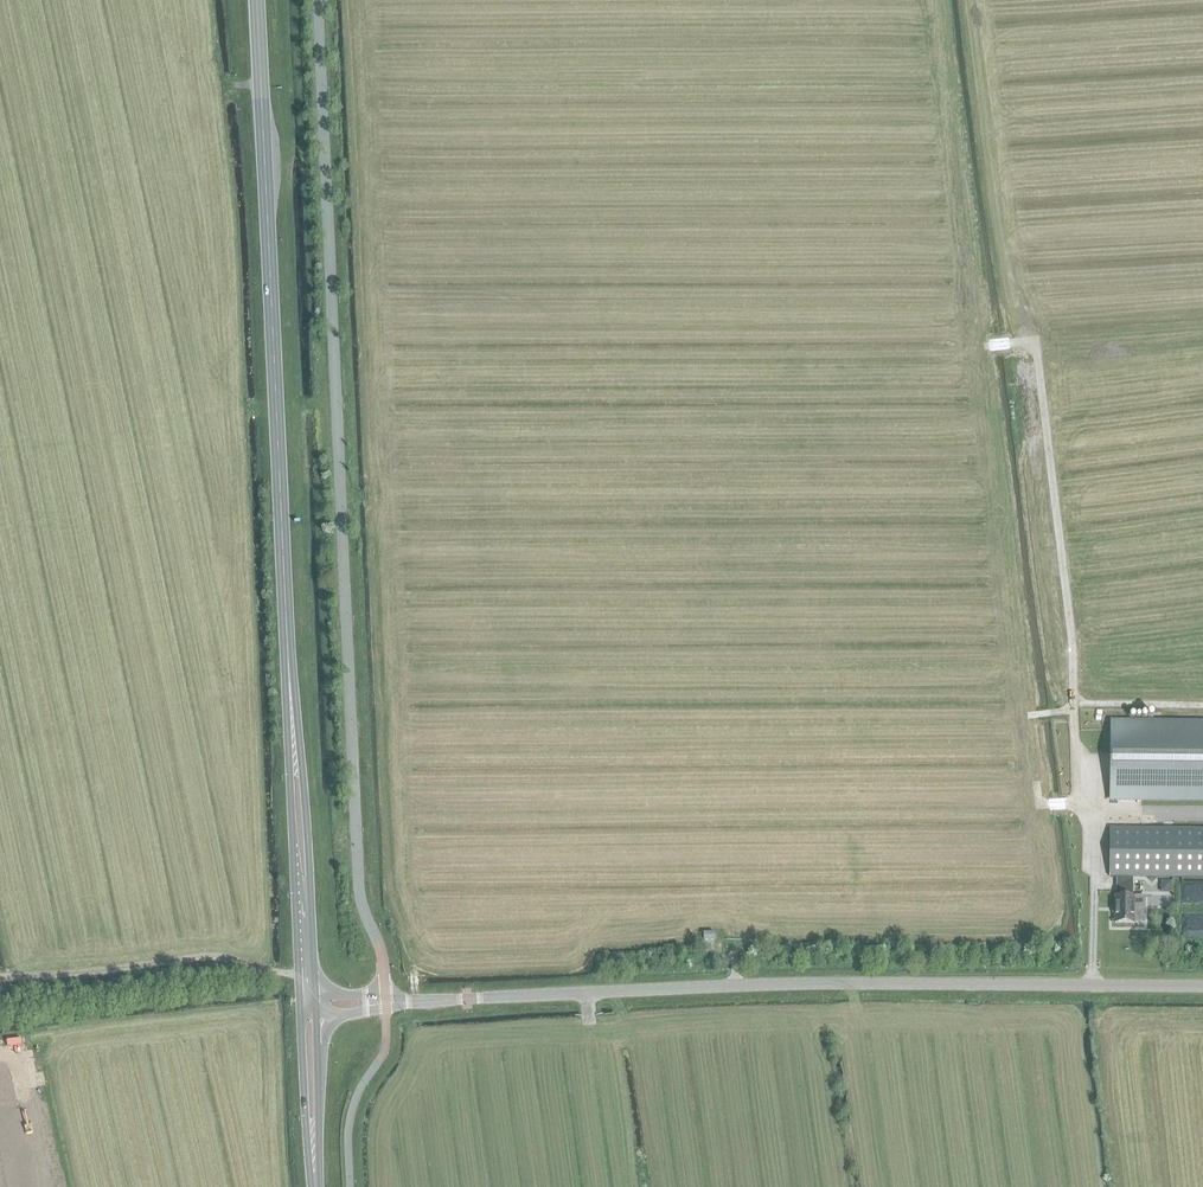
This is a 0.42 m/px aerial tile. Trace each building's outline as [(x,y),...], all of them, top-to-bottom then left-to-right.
[(1111,722),(1110,799),(1202,800),(1202,723),(1111,722)] [(1108,877),(1117,877),(1117,896),(1114,896),(1114,923),(1134,923),(1134,922),(1144,922),(1144,897),(1131,897),(1131,877),(1202,878),(1202,829),(1109,829),(1108,877)] [(1164,895),(1164,909),(1174,909),(1174,895),(1164,895)] [(703,933),(703,942),(714,941),(714,933),(703,933)]
